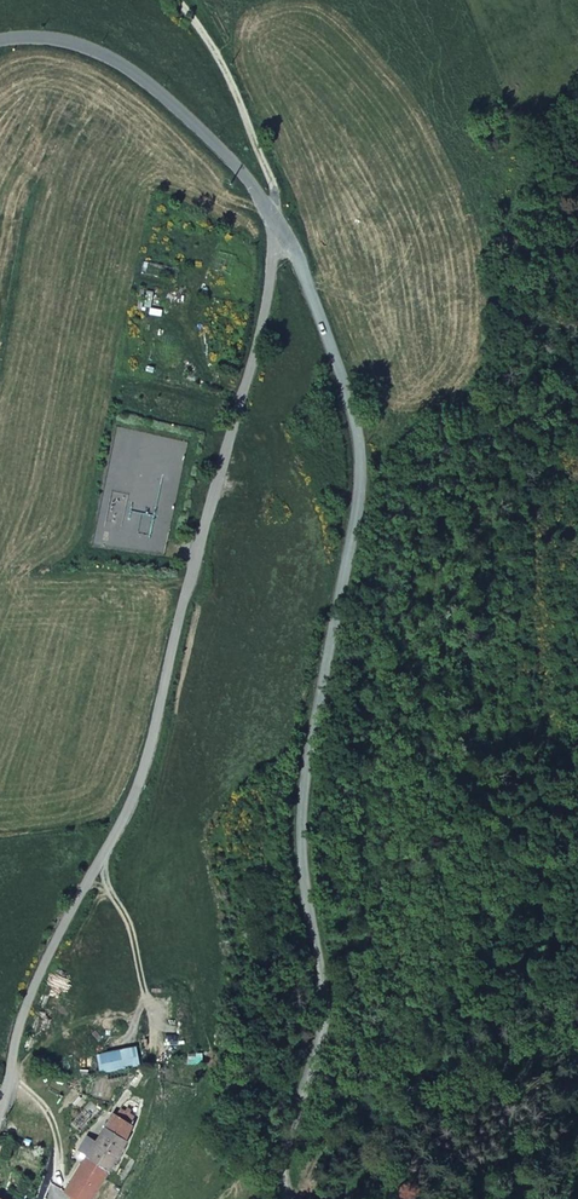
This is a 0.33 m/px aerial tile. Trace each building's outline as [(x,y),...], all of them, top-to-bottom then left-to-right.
[(139,1123),(110,1109),(69,1190),(77,1195),(76,1198),(101,1198),(138,1125),(139,1123)] [(85,1147),(75,1142),(71,1152),(81,1157),(85,1147)]
